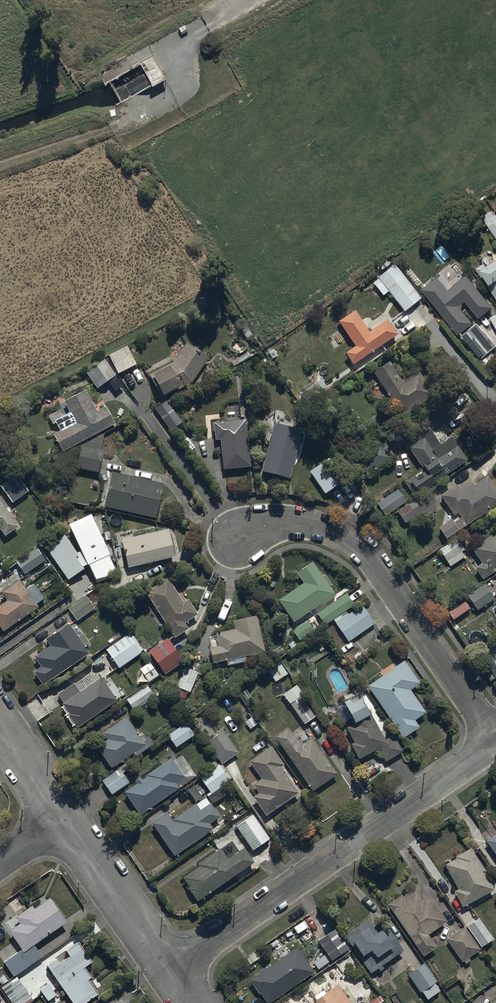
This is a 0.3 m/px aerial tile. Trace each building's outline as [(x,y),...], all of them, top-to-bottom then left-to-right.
[(487,264),(485,261),(479,265),(483,271),(481,272),(495,294),(495,258),(487,264)] [(405,309),(422,295),(395,262),(378,276),(380,278),(374,282),(384,294),(389,290),(405,309)] [(438,274),(423,287),(460,332),(472,321),(459,305),(466,299),(481,316),(494,305),(467,272),(449,287),(438,274)] [(355,307),(338,319),(355,344),(345,351),(353,364),(399,333),(388,317),(370,329),(355,307)] [(462,334),(479,358),(495,345),(495,343),(479,321),(462,334)] [(149,372),(162,396),(190,383),(208,356),(186,341),(172,362),(149,372)] [(128,344),(109,353),(119,372),(137,363),(128,344)] [(105,356),(85,368),(97,387),(117,374),(105,356)] [(374,370),(403,414),(435,393),(419,368),(403,379),(390,359),(374,370)] [(70,411),(63,414),(60,408),(48,414),(52,423),(56,421),(60,429),(54,432),(63,449),(82,440),(77,466),(99,470),(108,425),(116,421),(107,404),(98,409),(85,387),(64,399),(70,411)] [(167,398),(155,407),(171,429),(183,421),(167,398)] [(247,417),(215,420),(216,437),(212,438),(213,449),(222,448),(223,467),(251,465),(247,417)] [(291,477),(303,428),(271,420),(259,469),(291,477)] [(417,475),(411,478),(420,491),(437,480),(433,474),(443,467),(447,473),(468,459),(451,434),(452,433),(446,424),(433,432),(429,426),(417,434),(420,439),(410,445),(425,468),(422,470),(421,468),(415,472),(417,475)] [(356,456),(368,472),(395,453),(383,437),(356,456)] [(331,454),(309,470),(326,492),(347,477),(331,454)] [(164,481),(112,470),(105,505),(156,516),(164,481)] [(18,473),(7,482),(18,497),(30,488),(18,473)] [(441,492),(454,511),(457,509),(462,515),(455,520),(451,516),(439,524),(448,537),(495,503),(495,487),(487,475),(474,485),(471,480),(460,488),(455,482),(441,492)] [(406,499),(398,487),(375,502),(383,514),(406,499)] [(436,500),(429,488),(397,509),(405,522),(417,515),(419,520),(437,509),(436,500)] [(1,528),(5,535),(19,524),(7,507),(9,505),(1,493),(0,494),(0,529),(1,528)] [(81,548),(78,549),(65,531),(46,545),(69,579),(85,567),(84,564),(89,562),(98,581),(118,572),(110,554),(111,554),(91,512),(69,521),(81,548)] [(122,538),(128,565),(175,554),(169,527),(122,538)] [(474,565),(482,577),(495,567),(495,528),(470,545),(481,561),(474,565)] [(459,537),(440,549),(449,565),(465,555),(462,551),(466,548),(459,537)] [(25,574),(45,559),(35,546),(16,562),(25,574)] [(313,560),(297,570),(304,581),(279,598),(294,619),(320,602),(322,604),(337,594),(330,585),(332,583),(325,572),(322,574),(313,560)] [(183,600),(167,576),(145,591),(175,635),(189,626),(185,619),(197,611),(188,597),(183,600)] [(0,590),(7,599),(0,603),(0,625),(3,630),(39,606),(19,577),(0,590)] [(485,582),(466,594),(476,609),(495,596),(485,582)] [(334,617),(346,610),(355,604),(348,592),(317,612),(325,623),(334,617)] [(87,595),(70,606),(78,619),(96,607),(87,595)] [(346,610),(334,617),(348,640),(375,622),(362,603),(348,613),(346,610)] [(235,627),(217,631),(219,643),(210,645),(214,662),(265,652),(258,612),(233,617),(235,627)] [(307,619),(293,629),(300,639),(314,628),(307,619)] [(69,622),(47,638),(51,643),(35,655),(42,664),(34,670),(45,684),(90,650),(85,645),(90,641),(83,631),(78,635),(69,622)] [(130,630),(106,648),(119,666),(143,648),(130,630)] [(184,658),(168,636),(144,654),(160,676),(184,658)] [(486,663),(491,671),(485,675),(490,681),(495,678),(495,680),(495,656),(486,663)] [(405,658),(368,683),(403,736),(420,724),(416,718),(427,711),(411,688),(421,682),(405,658)] [(288,673),(278,659),(263,670),(272,684),(277,680),(277,681),(288,673)] [(198,671),(185,666),(175,691),(179,692),(178,694),(185,697),(187,691),(190,691),(198,671)] [(120,695),(119,693),(123,690),(117,679),(108,685),(102,674),(90,672),(59,692),(64,701),(62,702),(77,726),(117,699),(116,697),(120,695)] [(148,682),(126,697),(136,712),(142,708),(140,705),(156,694),(148,682)] [(297,683),(284,692),(304,723),(315,715),(302,695),(304,693),(297,683)] [(359,757),(379,746),(386,760),(403,751),(393,733),(385,737),(382,731),(390,727),(385,718),(377,722),(362,694),(351,699),(349,695),(344,698),(346,703),(337,708),(344,721),(351,718),(353,722),(347,725),(355,740),(351,742),(359,757)] [(127,714),(103,730),(108,738),(97,745),(111,766),(134,751),(136,754),(155,742),(150,735),(144,739),(127,714)] [(168,733),(177,746),(194,734),(186,721),(168,733)] [(289,726),(275,735),(313,790),(338,772),(312,735),(309,737),(306,732),(297,738),(289,726)] [(239,751),(223,728),(206,740),(221,763),(239,751)] [(271,743),(249,759),(262,777),(253,783),(259,791),(253,795),(266,814),(300,791),(282,765),(285,763),(271,743)] [(138,781),(124,790),(140,814),(180,786),(198,774),(183,752),(174,758),(172,755),(147,773),(148,774),(143,777),(142,775),(136,779),(138,781)] [(126,761),(102,777),(112,793),(130,781),(124,772),(130,768),(126,761)] [(211,791),(207,793),(214,802),(226,794),(220,787),(231,780),(219,762),(200,775),(211,791)] [(210,800),(208,802),(204,797),(196,802),(195,802),(172,818),(167,810),(152,821),(175,854),(214,827),(210,822),(220,815),(210,800)] [(254,813),(236,825),(252,849),(270,837),(254,813)] [(486,837),(495,853),(495,830),(486,837)] [(199,865),(183,875),(190,885),(189,886),(197,899),(255,862),(245,846),(227,857),(220,847),(197,862),(199,865)] [(455,856),(444,863),(458,887),(454,890),(462,906),(494,887),(470,846),(454,855),(455,856)] [(402,893),(388,902),(424,953),(437,945),(428,933),(447,919),(429,893),(422,898),(417,890),(405,898),(402,893)] [(22,947),(4,961),(14,975),(42,955),(34,944),(68,920),(50,895),(34,907),(32,904),(5,923),(22,947)] [(369,917),(345,934),(371,971),(378,967),(380,970),(384,967),(382,964),(405,948),(389,925),(385,928),(382,925),(377,929),(369,917)] [(479,917),(467,925),(481,945),(493,937),(479,917)] [(465,925),(447,938),(462,960),(465,959),(468,963),(472,960),(469,956),(480,948),(465,925)] [(336,926),(318,939),(332,959),(350,947),(336,926)] [(99,991),(92,981),(93,981),(93,980),(93,979),(94,979),(94,978),(94,977),(93,977),(93,976),(93,975),(92,975),(85,964),(92,959),(79,940),(66,949),(69,954),(60,960),(58,956),(47,964),(74,1002),(82,1002),(99,991)] [(268,1002),(315,970),(298,945),(250,978),(268,1002)] [(424,961),(408,972),(421,991),(422,990),(428,999),(441,989),(435,982),(438,980),(424,961)] [(13,1002),(27,1002),(33,999),(16,976),(1,987),(13,1002)] [(49,982),(40,988),(48,1000),(57,994),(49,982)] [(339,982),(327,991),(325,988),(314,996),(319,1002),(353,1002),(339,982)]
